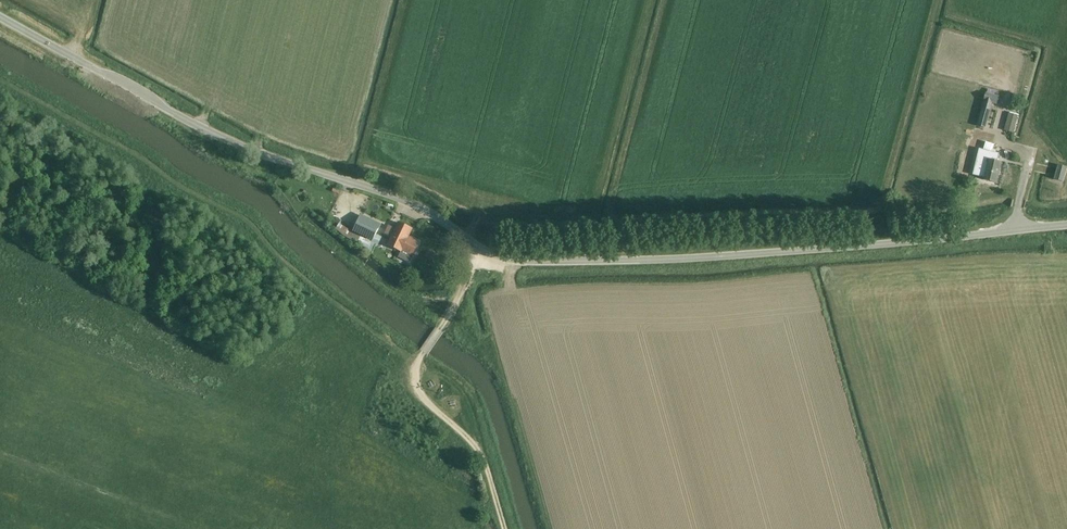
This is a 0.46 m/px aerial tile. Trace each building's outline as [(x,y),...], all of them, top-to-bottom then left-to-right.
[(993,104),(997,105),(1000,97),(986,93),(978,126),(986,128),(993,104)] [(1009,113),(1005,131),(1013,133),(1018,116),(1009,113)] [(985,142),(984,150),(992,152),(994,144),(985,142)] [(988,160),(986,169),(984,180),(996,183),(1001,163),(988,160)] [(1054,179),(1062,182),(1066,168),(1058,165),(1054,179)] [(316,193),(312,202),(321,206),(324,196),(316,193)] [(360,215),(353,231),(373,241),(380,225),(360,215)] [(389,226),(385,233),(391,236),(387,245),(402,252),(402,251),(410,255),(414,246),(406,242),(412,229),(398,222),(395,229),(389,226)] [(336,229),(349,239),(369,250),(368,252),(372,254),(377,243),(373,241),(372,243),(354,234),(349,231),(350,230),(340,223),(336,229)]
